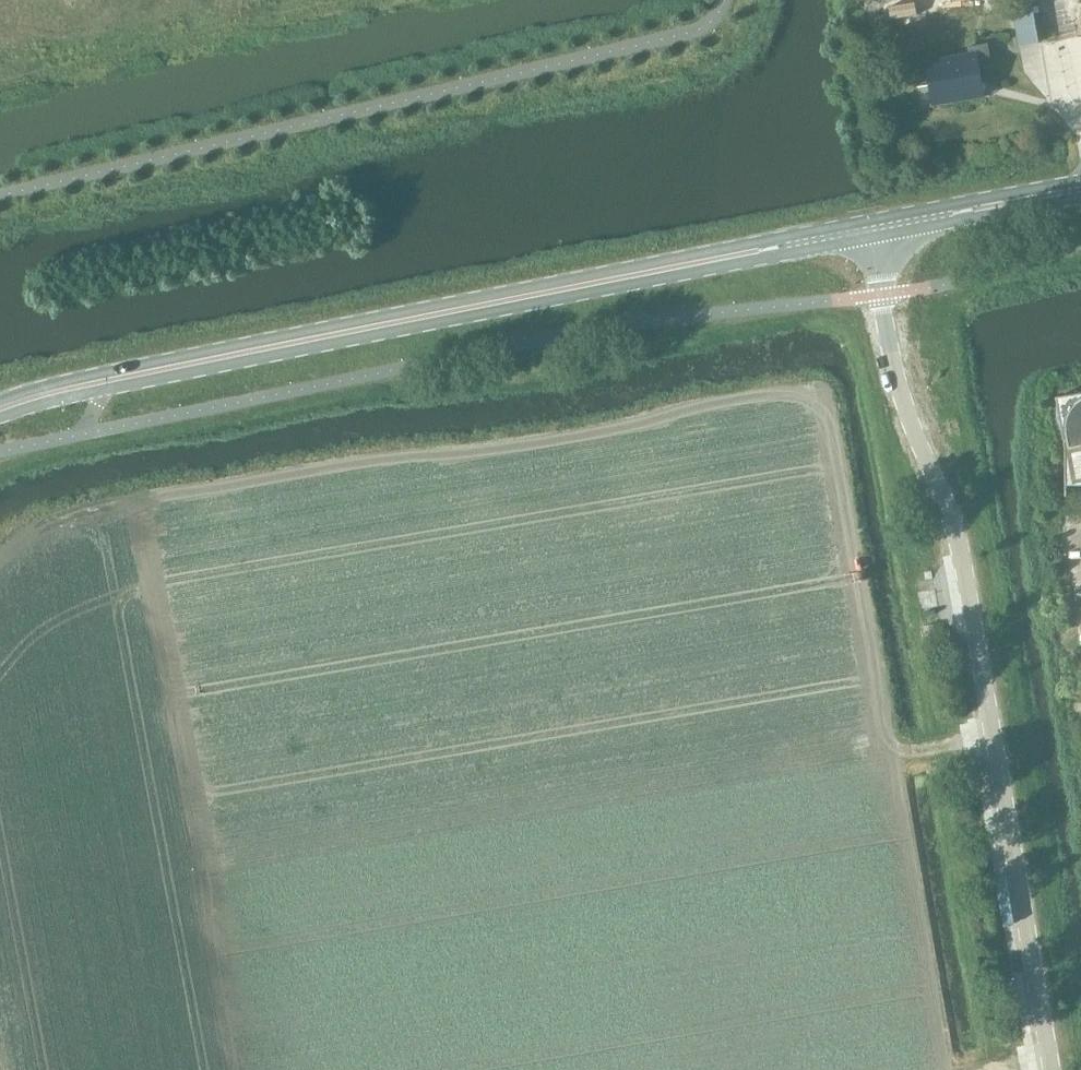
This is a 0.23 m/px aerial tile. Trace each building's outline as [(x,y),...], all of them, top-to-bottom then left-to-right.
[(916,3),(890,7),(892,20),(918,16),(916,3)] [(1034,9),(1013,13),(1019,47),(1040,43),(1034,9)] [(1060,51),(1056,26),(1043,28),(1048,53),(1060,51)] [(934,104),(984,95),(981,77),(992,75),(987,45),(975,46),(976,53),(926,62),(934,104)] [(1079,392),(1056,399),(1059,424),(1066,441),(1067,486),(1080,486),(1080,392),(1079,392)]
